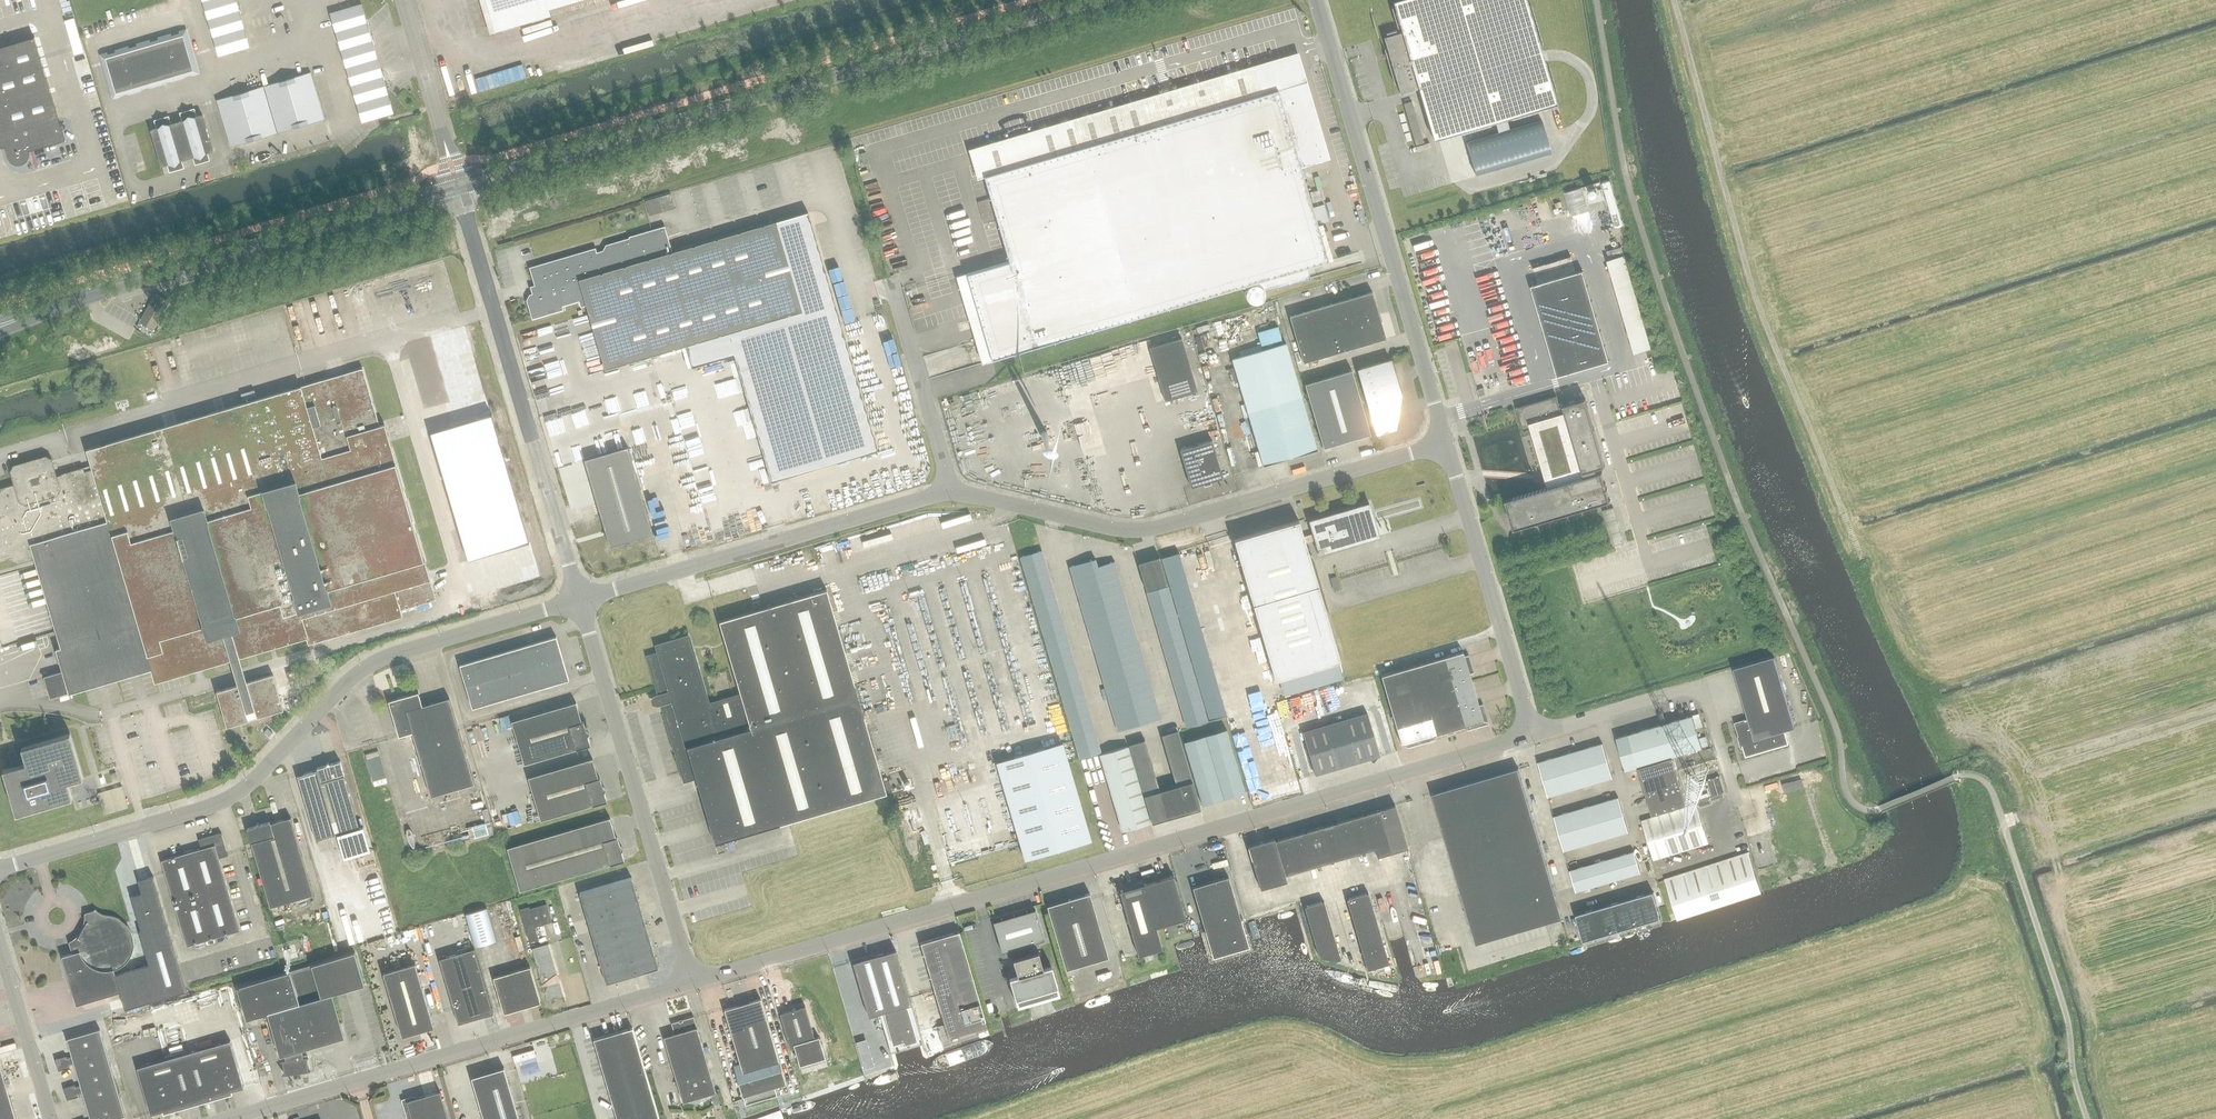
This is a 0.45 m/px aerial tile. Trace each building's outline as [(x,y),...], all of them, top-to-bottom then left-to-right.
[(202,1),(208,19),(223,15),(239,10),(236,0),(206,0),(202,1)] [(446,93),(544,69),(541,57),(532,59),(526,32),(471,46),(474,58),(467,60),(452,2),(434,6),(432,0),(422,0),(446,93)] [(495,32),(551,16),(547,3),(557,0),(486,0),(495,32)] [(1383,37),(1400,93),(1418,88),(1430,85),(1445,136),(1495,122),(1498,133),(1466,142),(1475,174),(1551,152),(1541,120),(1509,129),(1506,119),(1557,103),(1545,63),(1543,57),(1542,51),(1527,0),(1394,0),(1392,1),(1401,31),(1383,37)] [(330,13),(335,31),(351,27),(367,22),(361,4),(350,7),(346,9),(330,13)] [(208,19),(213,38),(229,33),(245,28),(239,10),(223,15),(208,19)] [(74,18),(64,21),(66,26),(76,23),(74,18)] [(351,27),(335,31),(341,49),(356,45),(372,40),(367,22),(351,27)] [(213,38),(218,56),(234,51),(250,46),(245,28),(229,33),(213,38)] [(171,57),(192,51),(186,29),(165,36),(171,57)] [(171,57),(165,36),(143,42),(149,64),(171,57)] [(35,37),(34,37),(0,47),(0,148),(5,146),(8,157),(9,158),(9,159),(10,161),(11,162),(12,162),(13,163),(15,164),(16,164),(17,164),(18,164),(19,164),(21,164),(23,164),(23,163),(24,163),(25,162),(26,162),(27,161),(28,160),(28,159),(29,157),(29,156),(30,155),(30,154),(30,153),(30,152),(29,150),(65,140),(35,37)] [(81,40),(71,43),(74,55),(84,52),(81,40)] [(356,45),(341,49),(346,67),(362,63),(377,58),(372,40),(356,45)] [(149,64),(143,42),(122,48),(128,70),(149,64)] [(128,70),(122,48),(100,55),(106,76),(128,70)] [(199,73),(192,51),(171,57),(177,79),(199,73)] [(1299,160),(1301,166),(1329,158),(1330,158),(1301,62),(1298,52),(1197,81),(1168,90),(1139,99),(968,149),(971,159),(977,180),(984,178),(984,176),(1057,155),(1068,151),(1165,123),(1162,111),(1173,107),(1216,95),(1219,107),(1266,93),(1264,86),(1292,77),(1298,81),(1315,137),(1320,153),(1299,160)] [(149,64),(156,85),(177,79),(171,57),(149,64)] [(346,67),(351,86),(367,81),(383,76),(377,58),(362,63),(346,67)] [(128,70),(134,92),(156,85),(149,64),(128,70)] [(106,76),(113,98),(134,92),(128,70),(106,76)] [(287,79),(264,86),(270,109),(277,133),(301,126),(324,119),(317,95),(310,72),(287,79)] [(367,81),(351,86),(356,104),(372,99),(388,94),(385,85),(383,76),(367,81)] [(1009,261),(966,274),(974,301),(978,312),(978,313),(979,317),(980,320),(985,337),(985,338),(986,342),(990,355),(992,360),(1017,353),(1018,352),(1136,318),(1253,283),(1253,285),(1255,285),(1256,285),(1257,285),(1258,285),(1259,286),(1260,286),(1261,287),(1262,288),(1263,288),(1264,289),(1264,290),(1264,291),(1274,289),(1300,281),(1297,270),(1307,267),(1329,261),(1318,224),(1313,208),(1301,167),(1299,160),(1320,153),(1315,137),(1298,81),(1292,77),(1264,86),(1266,93),(1219,107),(1216,95),(1173,107),(1162,111),(1165,123),(1085,146),(1078,148),(984,176),(984,178),(1009,261)] [(240,93),(217,99),(224,123),(231,146),(254,139),(277,133),(270,109),(264,86),(240,93)] [(372,99),(356,104),(362,122),(378,117),(382,116),(393,112),(388,94),(372,99)] [(1412,100),(1404,102),(1406,110),(1414,108),(1412,100)] [(183,120),(176,122),(182,140),(195,136),(208,133),(202,114),(195,117),(192,112),(193,111),(192,111),(192,112),(191,112),(190,113),(189,113),(188,113),(188,114),(187,114),(186,114),(185,114),(184,114),(183,114),(182,115),(184,115),(183,120)] [(158,128),(151,130),(156,148),(169,144),(182,140),(176,122),(169,124),(166,120),(167,119),(167,118),(167,119),(166,119),(165,120),(164,120),(164,121),(163,121),(162,121),(161,121),(161,122),(160,122),(159,122),(158,122),(158,121),(157,121),(157,122),(158,122),(158,128)] [(182,140),(187,159),(194,156),(197,161),(196,162),(197,162),(198,161),(199,161),(199,160),(200,160),(201,160),(201,159),(202,159),(203,159),(204,159),(205,159),(206,159),(207,159),(207,158),(205,158),(206,153),(213,151),(208,133),(195,136),(182,140)] [(1421,133),(1413,135),(1416,144),(1423,141),(1421,133)] [(156,148),(161,166),(169,164),(172,168),(171,169),(171,170),(171,169),(172,169),(173,168),(174,168),(175,167),(176,167),(177,167),(178,167),(179,167),(180,167),(181,167),(181,166),(180,166),(180,161),(187,159),(182,140),(169,144),(156,148)] [(1613,175),(1605,177),(1616,226),(1625,224),(1613,175)] [(1564,187),(1572,211),(1591,204),(1583,181),(1564,187)] [(658,197),(645,201),(650,216),(662,212),(658,197)] [(996,219),(990,198),(977,202),(984,223),(996,219)] [(1324,204),(1313,208),(1318,224),(1329,221),(1324,204)] [(533,293),(529,294),(526,300),(532,319),(563,310),(562,306),(579,301),(581,307),(586,305),(605,368),(685,345),(692,367),(734,355),(771,481),(878,450),(848,347),(808,212),(776,222),(707,242),(672,252),(665,226),(651,230),(629,236),(629,238),(605,245),(603,250),(597,252),(595,248),(529,267),(537,292),(533,293)] [(1622,247),(1607,251),(1609,258),(1623,253),(1622,247)] [(1651,348),(1624,255),(1607,260),(1635,353),(1651,348)] [(1557,376),(1609,361),(1583,271),(1531,286),(1557,376)] [(1365,319),(1379,315),(1372,291),(1359,296),(1365,319)] [(159,320),(169,302),(155,294),(151,301),(151,302),(153,303),(144,319),(155,326),(159,320)] [(1365,319),(1359,296),(1345,300),(1352,323),(1365,319)] [(1352,323),(1345,300),(1331,304),(1338,327),(1352,323)] [(1338,327),(1331,304),(1317,308),(1324,331),(1338,327)] [(1303,312),(1310,335),(1324,331),(1317,308),(1303,312)] [(1289,316),(1296,339),(1310,335),(1303,312),(1289,316)] [(1372,342),(1386,338),(1379,315),(1365,319),(1372,342)] [(1352,323),(1358,347),(1372,342),(1365,319),(1352,323)] [(1352,323),(1338,327),(1345,351),(1358,347),(1352,323)] [(1282,339),(1278,326),(1258,332),(1261,345),(1282,339)] [(1324,331),(1331,355),(1345,351),(1338,327),(1324,331)] [(1331,355),(1324,331),(1310,335),(1317,359),(1331,355)] [(1310,335),(1296,339),(1303,363),(1317,359),(1310,335)] [(1150,347),(1166,400),(1198,391),(1182,337),(1150,347)] [(857,370),(872,367),(866,339),(851,342),(857,370)] [(1232,359),(1264,466),(1317,450),(1286,343),(1232,359)] [(1387,403),(1396,400),(1398,400),(1395,390),(1400,389),(1391,359),(1380,363),(1359,369),(1368,398),(1366,398),(1376,434),(1395,429),(1387,403)] [(13,557),(14,560),(18,562),(36,557),(62,648),(57,650),(63,671),(44,677),(50,698),(70,692),(152,668),(156,681),(192,670),(202,667),(231,658),(235,670),(237,677),(238,682),(239,684),(248,682),(247,679),(245,674),(243,668),(240,656),(246,654),(255,651),(269,647),(274,646),(307,636),(309,642),(323,638),(340,633),(377,623),(385,620),(401,615),(399,609),(435,599),(427,570),(424,561),(424,560),(396,463),(395,463),(392,453),(387,436),(384,425),(379,427),(362,369),(298,388),(232,408),(91,449),(88,450),(92,466),(59,475),(56,476),(51,460),(46,456),(14,466),(11,471),(15,485),(0,489),(0,561),(13,557)] [(1305,384),(1323,448),(1371,434),(1352,370),(1305,384)] [(296,382),(282,385),(284,391),(297,387),(296,382)] [(1505,500),(1514,529),(1611,501),(1601,467),(1605,466),(1585,399),(1559,406),(1556,396),(1516,408),(1523,431),(1536,427),(1551,478),(1553,486),(1505,500)] [(492,414),(430,432),(468,560),(530,542),(492,414)] [(1211,483),(1211,481),(1224,478),(1213,440),(1181,450),(1192,487),(1204,483),(1205,485),(1211,483)] [(584,459),(597,503),(601,516),(610,546),(621,543),(653,533),(628,447),(584,459)] [(1235,539),(1234,539),(1275,680),(1279,678),(1338,661),(1340,660),(1305,542),(1315,540),(1318,548),(1323,547),(1324,552),(1373,538),(1379,536),(1376,525),(1369,503),(1309,521),(1313,533),(1304,536),(1299,520),(1235,539)] [(1602,514),(1613,550),(1624,547),(1613,511),(1602,514)] [(1042,550),(1020,556),(1022,564),(1044,558),(1042,550)] [(1138,563),(1146,590),(1168,584),(1159,556),(1138,563)] [(1044,558),(1022,564),(1024,571),(1046,565),(1044,558)] [(1091,560),(1069,566),(1071,574),(1093,567),(1091,560)] [(1097,566),(1093,567),(1095,575),(1117,569),(1114,561),(1097,566)] [(1046,565),(1024,571),(1027,579),(1048,573),(1046,565)] [(1093,567),(1071,574),(1074,581),(1095,575),(1093,567)] [(1117,569),(1095,575),(1097,582),(1119,576),(1117,569)] [(1048,573),(1027,579),(1029,586),(1051,580),(1048,573)] [(1095,575),(1074,581),(1076,589),(1097,582),(1095,575)] [(1119,576),(1097,582),(1099,590),(1121,584),(1119,576)] [(1341,591),(1336,577),(1330,580),(1334,593),(1341,591)] [(1051,580),(1029,586),(1031,594),(1053,587),(1051,580)] [(1097,582),(1076,589),(1078,596),(1099,590),(1097,582)] [(1121,584),(1099,590),(1102,597),(1123,591),(1121,584)] [(1168,586),(1147,592),(1149,600),(1170,593),(1168,586)] [(1053,587),(1031,594),(1033,601),(1055,595),(1053,587)] [(648,656),(657,688),(660,699),(685,781),(696,778),(698,784),(715,843),(779,825),(788,822),(887,793),(827,590),(719,621),(741,695),(708,704),(687,634),(671,638),(672,641),(657,646),(659,653),(648,656)] [(1099,590),(1078,596),(1080,604),(1102,597),(1099,590)] [(1123,591),(1102,597),(1104,605),(1125,599),(1123,591)] [(1170,593),(1149,600),(1151,607),(1173,601),(1170,593)] [(1055,595),(1033,601),(1035,609),(1057,602),(1055,595)] [(1102,597),(1080,604),(1082,611),(1104,605),(1102,597)] [(1125,599),(1104,605),(1106,612),(1128,606),(1125,599)] [(1173,601),(1151,607),(1153,615),(1175,608),(1173,601)] [(1057,602),(1035,609),(1038,616),(1059,610),(1057,602)] [(1104,605),(1082,611),(1085,619),(1106,612),(1104,605)] [(1128,606),(1106,612),(1108,620),(1130,614),(1128,606)] [(1175,608),(1153,615),(1155,622),(1177,616),(1175,608)] [(1059,610),(1038,616),(1040,624),(1062,617),(1059,610)] [(1106,612),(1085,619),(1087,626),(1108,620),(1106,612)] [(1130,614),(1108,620),(1111,627),(1132,621),(1130,614)] [(1177,616),(1155,622),(1158,630),(1179,623),(1177,616)] [(1062,617),(1040,624),(1042,631),(1064,625),(1062,617)] [(1108,620),(1087,626),(1089,634),(1111,627),(1108,620)] [(1132,621),(1111,627),(1113,635),(1134,629),(1132,621)] [(1179,623),(1158,630),(1160,637),(1181,631),(1179,623)] [(1064,625),(1042,631),(1044,639),(1066,632),(1064,625)] [(1111,627),(1089,634),(1091,641),(1113,635),(1111,627)] [(1134,629),(1113,635),(1115,642),(1136,636),(1134,629)] [(1181,631),(1160,637),(1162,645),(1184,638),(1181,631)] [(1066,632),(1044,639),(1046,646),(1068,640),(1066,632)] [(1113,635),(1091,641),(1093,649),(1115,642),(1113,635)] [(540,641),(546,663),(562,658),(556,636),(540,641)] [(1136,636),(1115,642),(1117,650),(1139,644),(1136,636)] [(1184,638),(1162,645),(1164,652),(1186,646),(1184,638)] [(1068,640),(1046,646),(1049,654),(1070,647),(1068,640)] [(524,646),(530,668),(546,663),(540,641),(524,646)] [(1115,642),(1093,649),(1096,656),(1117,650),(1115,642)] [(1139,644),(1117,650),(1119,657),(1141,651),(1139,644)] [(530,668),(524,646),(508,651),(514,672),(530,668)] [(1186,646),(1164,652),(1166,660),(1188,653),(1186,646)] [(1070,647),(1049,654),(1051,661),(1072,655),(1070,647)] [(1117,650),(1096,656),(1098,664),(1119,657),(1117,650)] [(514,672),(508,651),(492,656),(498,677),(514,672)] [(1141,651),(1119,657),(1122,665),(1143,658),(1141,651)] [(1381,676),(1401,745),(1406,743),(1407,748),(1436,739),(1434,735),(1465,726),(1467,730),(1489,724),(1483,703),(1478,705),(1469,674),(1474,672),(1468,654),(1464,656),(1463,651),(1381,676)] [(1188,653),(1166,660),(1169,667),(1190,661),(1188,653)] [(1072,655),(1051,661),(1053,669),(1075,662),(1072,655)] [(498,677),(492,656),(476,660),(482,682),(498,677)] [(1735,723),(1739,736),(1745,757),(1789,744),(1785,731),(1795,727),(1774,656),(1733,668),(1748,720),(1735,723)] [(1119,657),(1098,664),(1100,671),(1122,665),(1119,657)] [(546,663),(553,685),(569,680),(562,658),(546,663)] [(1143,658),(1122,665),(1124,672),(1145,666),(1143,658)] [(482,682),(476,660),(459,665),(466,687),(482,682)] [(1190,661),(1169,667),(1171,675),(1193,668),(1190,661)] [(1075,662),(1053,669),(1055,676),(1077,670),(1075,662)] [(553,685),(546,663),(530,668),(537,689),(553,685)] [(1122,665),(1100,671),(1102,679),(1124,672),(1122,665)] [(1145,666),(1124,672),(1126,680),(1147,673),(1145,666)] [(537,689),(530,668),(514,672),(521,694),(537,689)] [(1193,668),(1171,675),(1173,682),(1195,676),(1193,668)] [(289,682),(301,678),(298,669),(286,672),(289,682)] [(1077,670),(1055,676),(1057,683),(1079,677),(1077,670)] [(521,694),(514,672),(498,677),(504,699),(521,694)] [(1124,672),(1102,679),(1104,686),(1126,680),(1124,672)] [(1147,673),(1126,680),(1128,687),(1150,681),(1147,673)] [(283,710),(273,675),(248,682),(239,684),(217,691),(227,726),(283,710)] [(1195,676),(1173,682),(1175,690),(1197,683),(1195,676)] [(482,682),(488,704),(504,699),(498,677),(482,682)] [(1079,677),(1057,683),(1059,691),(1081,685),(1079,677)] [(1126,680),(1104,686),(1107,694),(1128,687),(1126,680)] [(1150,681),(1128,687),(1130,695),(1152,688),(1150,681)] [(488,704),(482,682),(466,687),(472,708),(488,704)] [(1197,683),(1175,690),(1177,697),(1199,691),(1197,683)] [(1081,685),(1059,691),(1062,698),(1083,692),(1081,685)] [(1128,687),(1107,694),(1109,701),(1130,695),(1128,687)] [(1152,688),(1130,695),(1133,702),(1154,696),(1152,688)] [(1199,691),(1177,697),(1180,704),(1201,698),(1199,691)] [(390,708),(399,736),(412,732),(431,796),(474,784),(449,698),(422,705),(418,692),(396,699),(390,708)] [(1083,692),(1062,698),(1064,706),(1086,699),(1083,692)] [(1130,695),(1109,701),(1111,709),(1133,702),(1130,695)] [(1154,696),(1133,702),(1135,710),(1156,703),(1154,696)] [(1201,698),(1180,704),(1182,712),(1204,706),(1201,698)] [(1086,699),(1064,706),(1066,713),(1088,707),(1086,699)] [(582,722),(576,702),(511,721),(524,764),(576,749),(590,745),(587,736),(589,733),(586,731),(583,722),(582,722)] [(1133,702),(1111,709),(1113,716),(1135,710),(1133,702)] [(1156,703),(1135,710),(1137,717),(1159,711),(1156,703)] [(1204,706),(1182,712),(1184,719),(1206,713),(1204,706)] [(1088,707),(1066,713),(1068,721),(1090,714),(1088,707)] [(1135,710),(1113,716),(1116,724),(1137,717),(1135,710)] [(1159,711),(1137,717),(1139,725),(1161,718),(1159,711)] [(1302,732),(1315,775),(1380,756),(1367,712),(1302,732)] [(1206,713),(1184,719),(1186,727),(1208,721),(1206,713)] [(1090,714),(1068,721),(1070,728),(1092,722),(1090,714)] [(1628,734),(1617,738),(1627,770),(1638,767),(1702,748),(1692,716),(1628,734)] [(1137,717),(1116,724),(1118,731),(1139,725),(1137,717)] [(1092,722),(1070,728),(1073,736),(1094,729),(1092,722)] [(1094,729),(1073,736),(1075,743),(1097,737),(1094,729)] [(1224,799),(1245,793),(1226,729),(1205,735),(1224,799)] [(1178,730),(1161,735),(1164,743),(1180,739),(1178,731),(1178,730)] [(20,766),(18,758),(16,750),(8,752),(12,768),(4,770),(17,813),(72,797),(67,782),(82,777),(70,734),(23,748),(27,764),(20,766)] [(1205,735),(1184,742),(1203,805),(1224,799),(1205,735)] [(1097,737),(1075,743),(1077,751),(1099,744),(1097,737)] [(1180,739),(1164,743),(1166,752),(1183,747),(1180,739)] [(1145,740),(1129,744),(1129,745),(1131,753),(1147,748),(1145,740)] [(996,762),(1025,860),(1091,840),(1068,763),(1062,742),(996,762)] [(1608,761),(1603,743),(1592,747),(1597,764),(1608,761)] [(1099,744),(1077,751),(1079,758),(1101,752),(1099,744)] [(1128,746),(1099,754),(1122,831),(1151,823),(1128,746)] [(377,781),(389,777),(380,747),(367,752),(377,781)] [(1183,747),(1166,752),(1169,760),(1185,755),(1183,747)] [(1592,747),(1581,750),(1586,767),(1597,764),(1592,747)] [(1147,748),(1131,753),(1134,761),(1150,756),(1147,748)] [(1570,753),(1575,770),(1586,767),(1581,750),(1570,753)] [(1570,753),(1559,756),(1565,773),(1575,770),(1570,753)] [(1185,755),(1169,760),(1171,769),(1187,764),(1185,755)] [(1150,756),(1134,761),(1136,770),(1152,765),(1150,756)] [(1549,759),(1554,777),(1565,773),(1559,756),(1549,759)] [(593,805),(607,801),(604,792),(605,789),(603,787),(600,778),(598,778),(592,758),(528,777),(541,820),(593,805)] [(1641,780),(1676,769),(1672,758),(1638,768),(1641,780)] [(1538,762),(1543,780),(1554,777),(1549,759),(1538,762)] [(351,829),(359,827),(344,775),(340,761),(331,764),(328,762),(326,765),(317,768),(317,769),(297,775),(316,840),(337,834),(344,858),(370,850),(363,827),(352,830),(351,829)] [(1613,778),(1608,761),(1597,764),(1602,781),(1613,778)] [(1187,764),(1171,769),(1173,777),(1190,772),(1187,764)] [(1597,764),(1586,767),(1591,784),(1602,781),(1597,764)] [(1152,765),(1136,770),(1139,778),(1155,773),(1152,765)] [(1586,767),(1575,770),(1580,787),(1591,784),(1586,767)] [(1518,768),(1517,769),(1432,793),(1476,943),(1562,918),(1518,768)] [(1645,791),(1679,781),(1676,769),(1641,780),(1645,791)] [(1575,770),(1565,773),(1570,791),(1580,787),(1575,770)] [(1190,772),(1173,777),(1176,785),(1192,781),(1190,772)] [(1155,773),(1139,778),(1141,786),(1157,782),(1155,773)] [(1570,791),(1565,773),(1554,777),(1559,794),(1570,791)] [(1548,797),(1559,794),(1554,777),(1543,780),(1548,797)] [(1720,777),(1707,781),(1712,795),(1724,792),(1720,777)] [(1802,779),(1782,784),(1784,792),(1804,787),(1802,779)] [(1160,790),(1144,795),(1152,823),(1200,809),(1192,781),(1176,785),(1160,790)] [(1648,803),(1683,793),(1679,781),(1645,791),(1648,803)] [(1157,782),(1141,786),(1144,795),(1160,790),(1157,782)] [(128,807),(128,805),(122,786),(98,793),(105,814),(128,807)] [(1652,815),(1686,805),(1683,793),(1648,803),(1652,815)] [(1608,801),(1613,818),(1623,815),(1618,797),(1608,801)] [(1597,804),(1602,821),(1613,818),(1608,801),(1597,804)] [(1591,824),(1602,821),(1597,804),(1586,807),(1591,824)] [(1642,820),(1654,860),(1708,843),(1696,804),(1642,820)] [(1408,848),(1395,805),(1275,840),(1274,838),(1248,846),(1260,889),(1287,881),(1285,874),(1374,848),(1377,857),(1408,848)] [(1575,810),(1580,827),(1591,824),(1586,807),(1575,810)] [(1570,830),(1580,827),(1575,810),(1565,813),(1570,830)] [(1554,816),(1559,834),(1570,830),(1565,813),(1554,816)] [(1628,832),(1623,815),(1613,818),(1618,835),(1628,832)] [(313,894),(290,817),(270,823),(270,822),(260,824),(258,823),(256,826),(247,828),(251,843),(251,842),(270,907),(313,894)] [(610,865),(624,860),(621,851),(623,848),(620,847),(617,837),(616,837),(610,817),(507,848),(520,891),(610,864),(610,865)] [(1618,835),(1613,818),(1602,821),(1607,838),(1618,835)] [(1596,841),(1607,838),(1602,821),(1591,824),(1596,841)] [(1591,824),(1580,827),(1585,845),(1596,841),(1591,824)] [(1575,848),(1585,845),(1580,827),(1570,830),(1575,848)] [(1559,834),(1564,851),(1575,848),(1570,830),(1559,834)] [(186,946),(240,930),(219,858),(228,855),(221,833),(199,839),(201,848),(161,860),(186,946)] [(1634,851),(1623,855),(1630,876),(1640,873),(1637,862),(1634,851)] [(1748,852),(1736,856),(1749,896),(1755,894),(1761,892),(1748,852)] [(1613,858),(1619,879),(1630,876),(1623,855),(1613,858)] [(1736,856),(1724,860),(1737,900),(1743,898),(1749,896),(1736,856)] [(1613,858),(1602,861),(1608,882),(1619,879),(1613,858)] [(1724,860),(1712,864),(1725,904),(1731,902),(1737,900),(1724,860)] [(1602,861),(1591,864),(1597,885),(1608,882),(1602,861)] [(1597,885),(1591,864),(1580,867),(1587,889),(1597,885)] [(1712,864),(1701,867),(1714,907),(1719,906),(1725,904),(1712,864)] [(1580,867),(1570,870),(1576,892),(1587,889),(1580,867)] [(1701,867),(1689,871),(1702,911),(1708,909),(1714,907),(1701,867)] [(1689,871),(1677,875),(1690,915),(1696,913),(1702,911),(1689,871)] [(1138,955),(1162,948),(1156,927),(1186,918),(1173,875),(1119,891),(1138,955)] [(1690,915),(1677,875),(1665,879),(1678,919),(1684,917),(1690,915)] [(72,953),(62,956),(69,978),(76,1005),(120,992),(125,1009),(187,991),(153,876),(138,880),(142,893),(131,896),(141,930),(139,931),(149,965),(115,975),(114,970),(115,970),(116,969),(117,969),(118,968),(119,968),(120,967),(121,967),(122,966),(123,966),(123,965),(124,965),(124,964),(125,964),(125,963),(126,963),(126,962),(127,962),(127,961),(128,960),(129,959),(129,958),(130,958),(130,957),(131,956),(131,955),(132,954),(132,953),(132,952),(133,951),(133,950),(133,949),(133,948),(133,947),(134,947),(134,946),(134,945),(134,944),(134,943),(134,942),(134,941),(134,940),(133,940),(133,939),(133,938),(133,937),(133,936),(133,935),(132,935),(132,934),(132,933),(131,932),(131,931),(130,930),(130,929),(129,928),(129,927),(128,927),(128,926),(127,926),(127,925),(126,924),(125,923),(124,922),(123,921),(122,921),(122,920),(121,920),(120,919),(119,919),(118,918),(117,918),(116,918),(116,917),(115,917),(114,917),(113,917),(113,916),(112,916),(111,916),(110,916),(109,916),(108,916),(107,916),(107,915),(106,915),(105,915),(104,915),(103,915),(102,914),(101,914),(100,913),(99,913),(99,912),(98,912),(97,911),(96,910),(96,909),(95,909),(95,910),(90,912),(85,913),(85,914),(85,915),(85,916),(85,917),(85,918),(85,919),(85,920),(85,921),(84,922),(84,923),(84,924),(84,925),(83,926),(83,927),(83,928),(82,928),(82,929),(82,930),(81,930),(81,931),(81,932),(80,932),(80,933),(79,933),(79,934),(78,935),(78,936),(77,936),(77,937),(76,937),(76,938),(75,938),(74,939),(73,939),(73,940),(72,940),(71,941),(70,941),(70,942),(69,942),(72,953)] [(1213,957),(1249,946),(1228,876),(1192,887),(1213,957)] [(635,890),(632,877),(605,885),(609,898),(635,890)] [(605,885),(579,893),(583,906),(609,898),(605,885)] [(635,890),(609,898),(613,911),(639,903),(635,890)] [(1346,899),(1350,910),(1371,904),(1368,892),(1346,899)] [(1648,922),(1661,918),(1653,892),(1640,896),(1648,922)] [(1047,906),(1049,914),(1066,970),(1108,957),(1090,893),(1068,899),(1047,906)] [(1635,925),(1648,922),(1640,896),(1627,899),(1635,925)] [(583,906),(587,919),(613,911),(609,898),(583,906)] [(1622,929),(1635,925),(1627,899),(1614,903),(1622,929)] [(1324,901),(1304,906),(1309,922),(1328,917),(1324,901)] [(639,903),(613,911),(617,924),(643,916),(639,903)] [(1609,933),(1622,929),(1614,903),(1601,907),(1609,933)] [(520,909),(530,942),(538,939),(534,926),(552,921),(547,904),(529,909),(529,907),(520,909)] [(1350,910),(1353,921),(1374,914),(1371,904),(1350,910)] [(1596,937),(1609,933),(1601,907),(1589,911),(1596,937)] [(465,914),(475,947),(496,941),(487,908),(465,914)] [(1001,951),(1002,952),(1015,948),(1044,940),(1035,909),(1033,910),(995,921),(993,922),(993,923),(1001,951)] [(591,932),(617,924),(613,911),(587,919),(591,932)] [(1583,941),(1596,937),(1589,911),(1576,915),(1583,941)] [(1378,925),(1374,914),(1353,921),(1356,931),(1378,925)] [(617,924),(621,937),(647,929),(643,916),(617,924)] [(1314,938),(1333,933),(1328,917),(1309,922),(1314,938)] [(617,924),(591,932),(595,945),(621,937),(617,924)] [(1381,936),(1378,925),(1356,931),(1359,942),(1381,936)] [(651,942),(647,929),(621,937),(625,950),(651,942)] [(966,955),(959,932),(920,943),(927,967),(966,955)] [(1341,959),(1333,933),(1314,938),(1319,956),(1335,960),(1341,959)] [(1362,953),(1384,946),(1381,936),(1359,942),(1362,953)] [(598,957),(612,954),(625,950),(621,937),(595,945),(598,957)] [(625,950),(632,976),(658,968),(651,942),(625,950)] [(563,996),(548,944),(532,948),(547,1000),(563,996)] [(1367,970),(1389,964),(1384,946),(1362,953),(1367,970)] [(439,959),(458,1023),(493,1013),(474,948),(439,959)] [(612,954),(619,979),(632,976),(625,950),(612,954)] [(895,950),(853,962),(869,1017),(879,1013),(891,1053),(923,1043),(895,950)] [(1009,978),(1017,1006),(1060,993),(1051,966),(1043,968),(1038,951),(1013,958),(1018,975),(1009,978)] [(355,952),(237,985),(246,1018),(267,1012),(279,1055),(284,1055),(286,1059),(282,1059),(284,1074),(309,1070),(307,1056),(304,1056),(301,1050),(344,1037),(332,994),(364,985),(355,952)] [(612,954),(598,957),(606,983),(619,979),(612,954)] [(927,967),(934,990),(973,979),(966,955),(927,967)] [(415,963),(383,972),(393,1004),(402,1036),(434,1027),(425,995),(415,963)] [(504,1013),(541,1002),(530,966),(493,977),(504,1013)] [(973,979),(934,990),(941,1014),(980,1002),(973,979)] [(774,1085),(785,1082),(760,999),(724,1009),(741,1068),(735,1070),(745,1104),(777,1095),(774,1085)] [(941,1014),(948,1037),(987,1026),(980,1002),(941,1014)] [(800,1065),(825,1058),(819,1037),(815,1038),(805,1006),(780,1013),(790,1048),(794,1046),(800,1065)] [(716,1092),(694,1018),(694,1016),(671,1023),(674,1034),(664,1037),(683,1102),(716,1092)] [(600,1062),(639,1050),(632,1028),(593,1039),(598,1054),(600,1062)] [(67,1056),(56,1059),(57,1065),(106,1050),(100,1029),(67,1038),(72,1056),(67,1058),(67,1056)] [(198,1103),(212,1099),(232,1093),(232,1091),(244,1087),(230,1040),(184,1054),(198,1103)] [(517,1061),(539,1054),(536,1046),(514,1053),(517,1061)] [(106,1050),(57,1065),(59,1070),(70,1067),(70,1065),(74,1064),(78,1074),(110,1065),(106,1050)] [(639,1050),(600,1062),(607,1084),(646,1073),(639,1050)] [(163,1113),(167,1112),(198,1103),(184,1054),(137,1067),(151,1114),(163,1111),(163,1113)] [(11,1100),(10,1096),(7,1088),(3,1072),(0,1063),(0,1118),(16,1118),(11,1100)] [(75,1084),(64,1088),(66,1094),(114,1079),(110,1065),(78,1074),(81,1085),(76,1087),(75,1084)] [(504,1067),(503,1068),(504,1072),(489,1076),(489,1077),(476,1080),(480,1093),(477,1095),(484,1118),(519,1118),(504,1067)] [(646,1073),(607,1084),(613,1107),(652,1096),(646,1073)] [(114,1079),(66,1094),(68,1099),(79,1096),(78,1094),(83,1093),(86,1103),(119,1094),(114,1079)] [(440,1091),(415,1098),(407,1101),(412,1118),(448,1118),(440,1091)] [(125,1115),(119,1094),(86,1103),(91,1118),(113,1118),(125,1115)] [(613,1107),(617,1118),(657,1118),(659,1118),(652,1096),(613,1107)]
